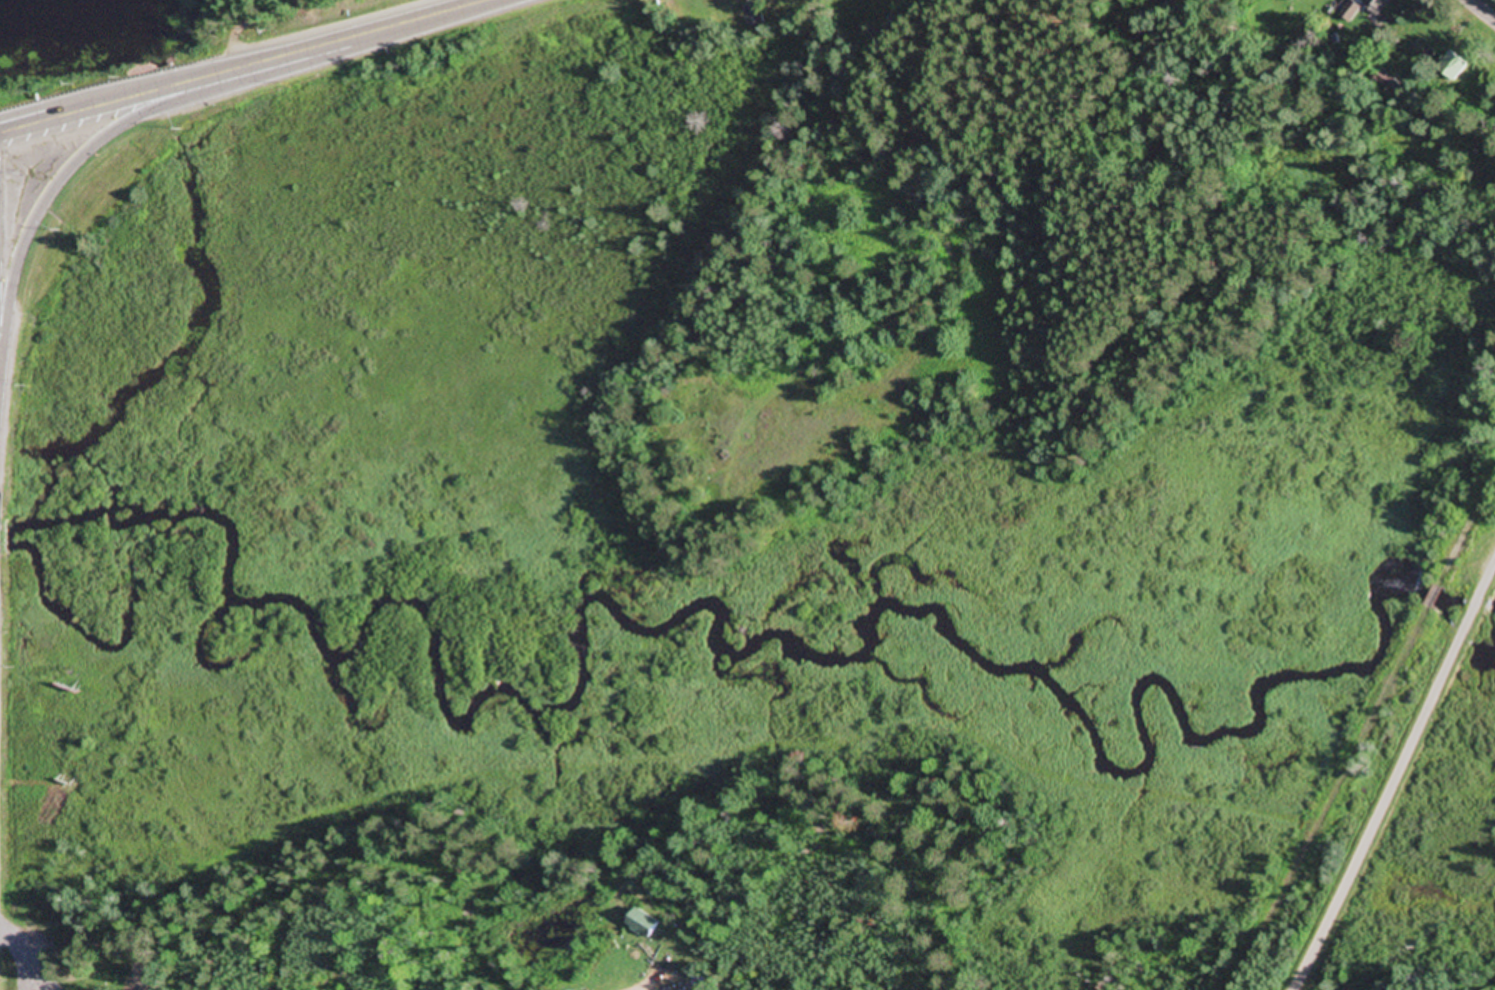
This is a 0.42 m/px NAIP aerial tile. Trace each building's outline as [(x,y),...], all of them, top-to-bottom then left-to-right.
[(1364,6),(1379,18),(1393,0),(1369,0),(1364,6)] [(1403,89),(1381,66),(1371,76),(1393,98),(1403,89)] [(630,927),(654,939),(664,921),(639,909),(630,927)]
